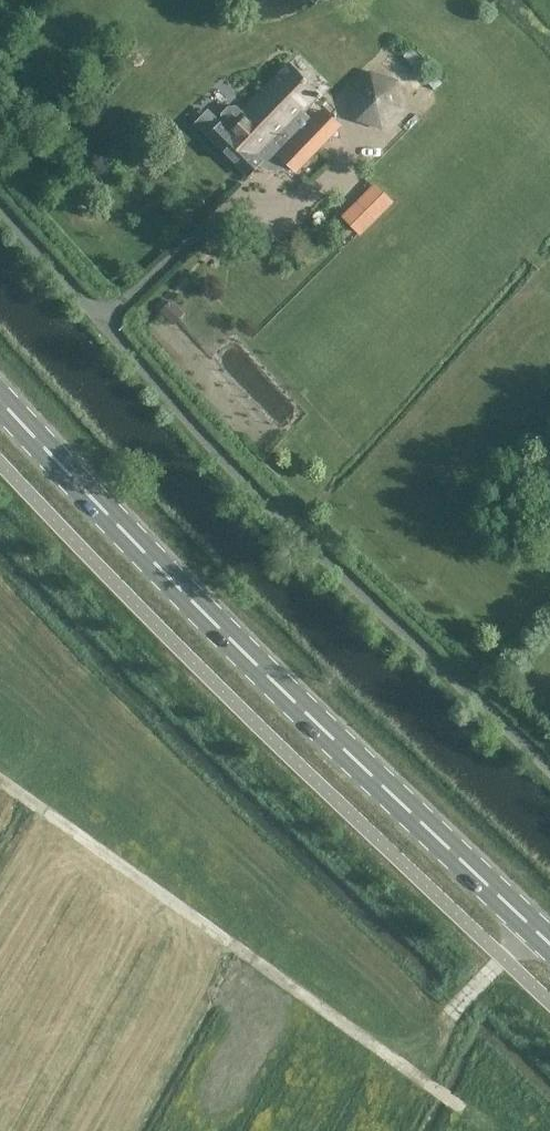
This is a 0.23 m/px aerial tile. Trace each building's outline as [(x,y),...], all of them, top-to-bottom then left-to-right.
[(441,82),(411,49),(404,55),(434,89),(441,82)] [(209,139),(247,176),(249,179),(261,168),(267,172),(276,174),(284,172),(291,168),(298,175),(341,131),(323,113),(313,124),(306,117),(324,99),(292,67),(244,116),(238,110),(230,110),(223,117),(223,125),(209,139)] [(371,76),(352,95),(359,123),(388,131),(406,111),(397,83),(371,76)] [(390,202),(375,185),(343,216),(361,233),(390,202)] [(182,313),(171,303),(162,314),(172,323),(182,313)]
